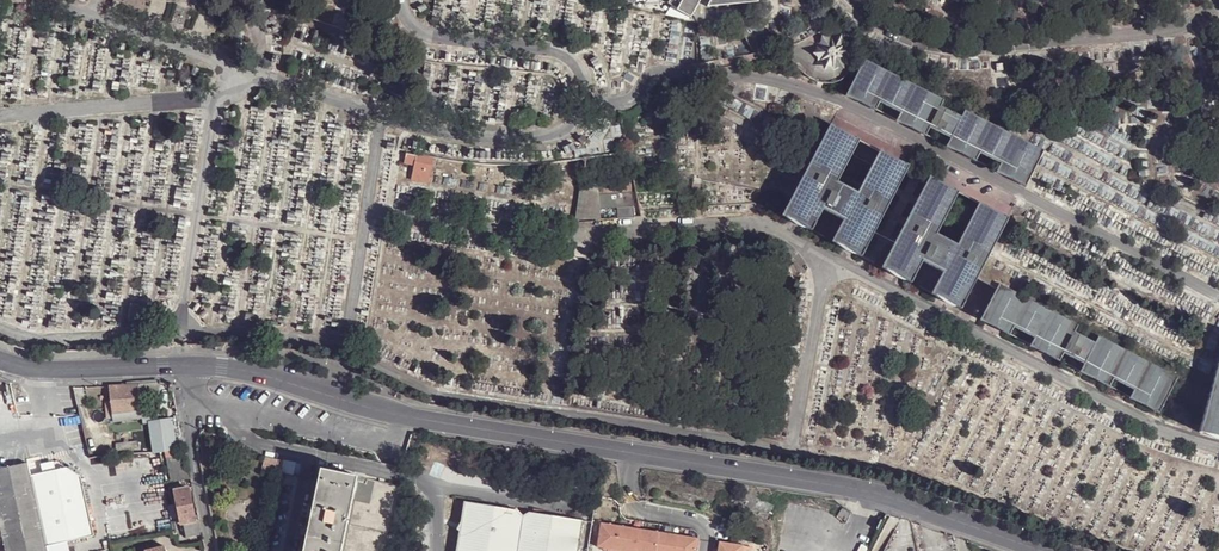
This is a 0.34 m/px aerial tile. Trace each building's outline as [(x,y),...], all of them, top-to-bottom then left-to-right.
[(659,5),(669,4),(677,9),(676,11),(689,18),(700,0),(658,0),(659,5)] [(833,35),(818,45),(819,63),(836,71),(851,61),(849,43),(833,35)] [(948,94),(868,54),(849,91),(878,106),(883,97),(903,108),(899,117),(978,157),(983,148),(1003,159),(999,168),(1029,183),(1048,145),(968,105),(965,112),(944,101),(948,94)] [(861,133),(831,118),(784,209),(817,225),(827,204),(846,215),(837,235),(867,251),(913,160),(884,145),(863,185),(841,174),(861,133)] [(416,167),(418,155),(408,155),(406,164),(416,167)] [(435,159),(418,155),(416,167),(412,181),(430,185),(435,159)] [(962,185),(933,170),(886,260),(916,276),(927,256),(947,266),(937,286),(966,301),(1012,210),(983,195),(963,236),(942,225),(962,185)] [(600,186),(582,183),(576,222),(602,220),(601,210),(600,196),(600,186)] [(600,196),(601,210),(618,209),(619,220),(635,219),(634,193),(600,196)] [(1082,320),(1002,278),(983,315),(1012,330),(1017,322),(1037,332),(1033,341),(1062,356),(1067,348),(1087,358),(1083,367),(1112,383),(1116,374),(1137,385),(1132,393),(1162,409),(1181,372),(1102,330),(1098,337),(1078,327),(1082,320)] [(1201,427),(1218,432),(1218,364),(1201,427)] [(140,384),(110,386),(113,414),(142,410),(141,397),(140,384)] [(140,384),(141,397),(158,396),(161,384),(140,384)] [(142,410),(143,418),(155,416),(155,409),(151,408),(151,403),(157,403),(158,396),(141,397),(142,410)] [(113,414),(114,421),(143,418),(142,410),(113,414)] [(152,426),(157,453),(168,451),(177,450),(173,423),(152,426)] [(137,448),(136,440),(115,443),(115,450),(137,448)] [(168,451),(173,482),(192,478),(186,448),(177,450),(168,451)] [(285,461),(267,458),(264,472),(282,475),(285,461)] [(48,545),(93,535),(80,476),(65,467),(54,469),(41,472),(32,474),(30,461),(0,468),(0,531),(5,550),(49,550),(48,545)] [(39,463),(41,472),(54,469),(52,461),(39,463)] [(284,473),(295,475),(297,464),(286,462),(284,473)] [(306,550),(345,550),(360,477),(322,469),(306,550)] [(360,477),(345,550),(395,550),(408,486),(360,477)] [(175,490),(182,524),(188,523),(197,521),(190,488),(175,490)] [(448,499),(449,513),(462,513),(461,498),(448,499)] [(464,502),(461,522),(452,538),(457,542),(456,550),(578,550),(583,519),(529,511),(523,514),(519,510),(464,502)] [(954,537),(904,518),(899,517),(881,550),(958,550),(954,537)] [(203,533),(201,521),(197,521),(188,523),(189,529),(190,533),(191,536),(203,533)] [(600,523),(596,548),(606,550),(696,550),(698,539),(600,523)] [(743,546),(737,546),(737,540),(731,539),(730,544),(718,543),(717,550),(742,550),(743,546)]
